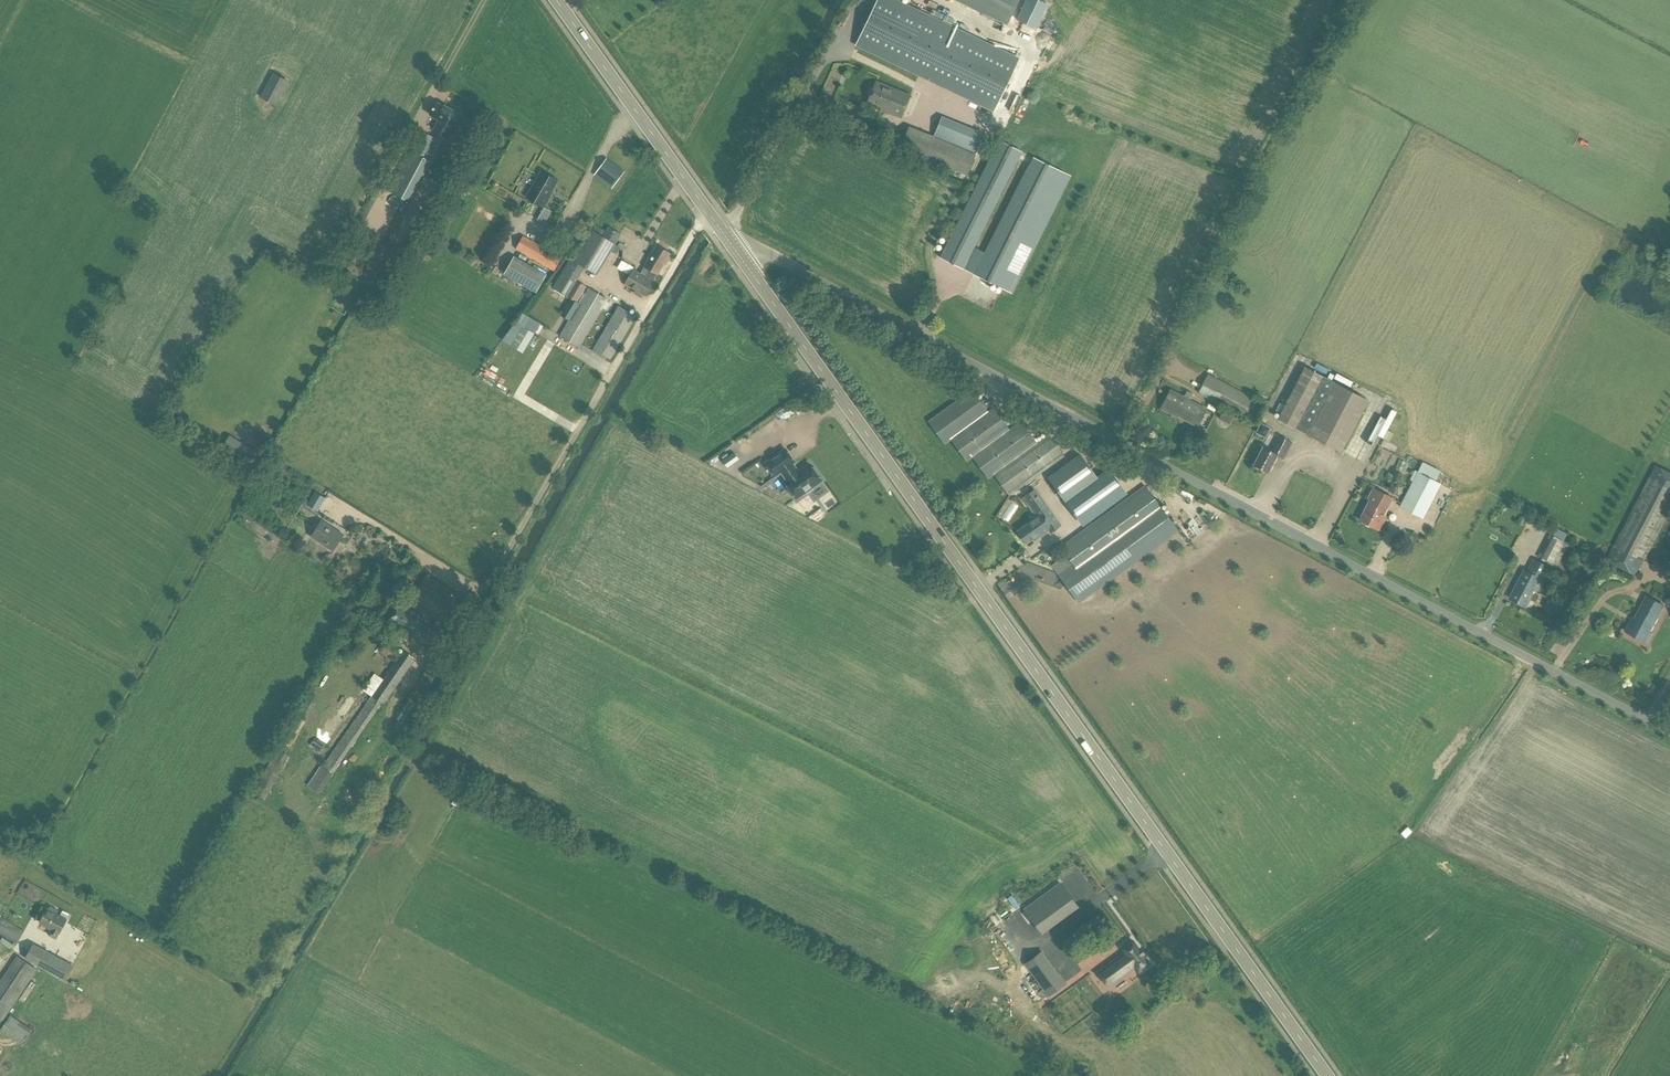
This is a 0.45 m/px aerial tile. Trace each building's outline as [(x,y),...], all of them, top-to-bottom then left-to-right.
[(994,110),(1019,59),(896,0),(877,0),(856,44),(984,105),(994,110)] [(1006,25),(1018,0),(955,0),(1006,25)] [(613,11),(623,25),(634,17),(624,3),(613,11)] [(273,73),(260,98),(277,107),(290,82),(273,73)] [(871,97),(868,104),(901,118),(910,95),(877,82),(874,88),(872,88),(870,88),(867,94),(868,96),(871,97)] [(441,120),(434,131),(448,139),(461,116),(437,101),(429,114),(441,120)] [(910,126),(901,146),(967,174),(975,154),(956,146),(964,126),(943,116),(934,136),(910,126)] [(429,162),(423,159),(433,138),(431,137),(420,131),(389,190),(400,196),(409,203),(429,162)] [(942,255),(941,257),(1013,294),(1072,177),(1033,157),(985,253),(975,248),(1023,153),(999,141),(946,247),(942,245),(938,253),(942,255)] [(607,158),(595,176),(612,189),(626,172),(607,158)] [(537,172),(523,199),(540,208),(553,181),(537,172)] [(490,188),(495,191),(499,185),(494,182),(490,188)] [(571,258),(554,289),(567,296),(583,269),(598,277),(622,235),(609,227),(603,237),(591,230),(574,260),(571,258)] [(523,237),(516,250),(555,272),(562,259),(523,237)] [(428,238),(421,251),(430,256),(438,243),(428,238)] [(621,243),(618,249),(624,252),(627,247),(621,243)] [(634,271),(626,284),(636,290),(634,294),(641,298),(644,295),(647,296),(656,281),(655,281),(658,275),(667,261),(669,262),(673,255),(657,246),(645,267),(642,273),(641,275),(634,271)] [(391,263),(397,250),(392,248),(386,260),(391,263)] [(515,257),(505,275),(536,293),(547,275),(515,257)] [(577,282),(568,297),(577,303),(586,288),(577,282)] [(589,289),(561,337),(580,349),(608,301),(589,289)] [(1206,302),(1228,313),(1231,307),(1209,295),(1206,302)] [(569,300),(561,315),(570,320),(579,304),(569,300)] [(620,307),(594,350),(611,360),(636,317),(620,307)] [(1193,365),(1198,355),(1182,347),(1167,376),(1243,417),(1253,398),(1248,395),(1251,390),(1231,379),(1228,384),(1193,365)] [(1305,367),(1278,419),(1342,453),(1369,400),(1305,367)] [(541,391),(554,398),(557,393),(544,386),(541,391)] [(1031,480),(1066,455),(1050,432),(1036,442),(1019,420),(1008,427),(993,407),(988,410),(974,389),(928,421),(943,442),(949,439),(965,461),(971,457),(987,478),(994,473),(1010,495),(1019,488),(1031,480)] [(1171,390),(1162,408),(1197,426),(1206,409),(1189,400),(1192,394),(1188,392),(1185,399),(1171,390)] [(1373,400),(1358,427),(1374,436),(1389,410),(1373,400)] [(1223,412),(1221,417),(1231,422),(1233,417),(1223,412)] [(1262,425),(1257,433),(1266,438),(1270,430),(1262,425)] [(1386,426),(1378,441),(1388,446),(1396,430),(1386,426)] [(1264,446),(1255,465),(1268,472),(1277,456),(1283,459),(1292,443),(1278,436),(1271,450),(1264,446)] [(822,481),(809,463),(795,474),(790,465),(795,462),(785,448),(765,463),(775,476),(781,472),(787,480),(785,481),(797,498),(805,493),(807,493),(813,489),(814,486),(822,481)] [(728,468),(739,459),(734,452),(723,461),(728,468)] [(1083,454),(1051,478),(1068,501),(1100,477),(1083,454)] [(1396,458),(1392,468),(1398,471),(1402,461),(1396,458)] [(744,468),(739,482),(750,486),(755,472),(744,468)] [(1100,477),(1068,501),(1070,504),(1068,506),(1081,525),(1129,490),(1115,471),(1103,480),(1100,477)] [(1418,472),(1400,506),(1424,518),(1441,484),(1418,472)] [(1648,481),(1615,544),(1645,560),(1669,511),(1669,493),(1648,481)] [(1165,512),(1146,485),(1116,507),(1061,546),(1061,547),(1075,565),(1061,575),(1080,602),(1178,530),(1171,520),(1165,512)] [(1037,488),(1025,497),(1034,509),(1036,508),(1042,516),(1036,520),(1035,521),(1034,520),(1019,531),(1020,533),(1019,534),(1023,539),(1024,538),(1028,544),(1035,538),(1036,540),(1044,534),(1043,532),(1044,531),(1050,527),(1053,531),(1063,524),(1037,488)] [(1370,499),(1360,519),(1379,529),(1385,516),(1384,515),(1388,508),(1387,507),(1391,498),(1372,488),(1367,498),(1370,499)] [(325,498),(315,492),(307,505),(317,511),(325,498)] [(322,522),(312,538),(334,552),(344,535),(322,522)] [(1546,548),(1541,558),(1553,565),(1559,555),(1546,548)] [(1525,570),(1511,598),(1527,606),(1530,600),(1535,603),(1539,595),(1534,592),(1535,591),(1537,592),(1549,568),(1534,560),(1527,571),(1525,570)] [(427,576),(411,604),(436,619),(453,592),(427,576)] [(1633,618),(1626,631),(1647,642),(1652,633),(1650,632),(1665,605),(1647,595),(1635,618),(1633,618)] [(401,601),(388,623),(418,642),(430,622),(414,612),(416,610),(401,601)] [(1608,626),(1616,631),(1623,618),(1615,614),(1608,626)] [(323,769),(334,776),(383,703),(385,705),(416,659),(403,651),(401,653),(387,644),(380,654),(395,664),(384,681),(375,675),(364,691),(372,696),(323,769)] [(453,665),(436,655),(431,663),(448,673),(453,665)] [(415,690),(409,701),(415,704),(426,710),(432,699),(415,690)] [(409,701),(402,712),(398,719),(405,723),(409,716),(408,716),(415,704),(409,701)] [(1041,931),(1077,905),(1061,883),(1025,909),(1041,931)] [(47,910),(39,924),(51,930),(48,936),(56,940),(66,921),(47,910)] [(1124,951),(1104,966),(1112,977),(1125,968),(1129,973),(1136,968),(1139,971),(1150,963),(1143,954),(1144,953),(1141,949),(1140,950),(1133,940),(1122,948),(1124,951)] [(72,965),(43,949),(33,944),(26,958),(35,964),(64,980),(72,965)] [(1026,963),(1049,994),(1064,983),(1041,952),(1026,963)] [(0,984),(0,1025),(35,972),(17,960),(0,984)] [(12,1016),(2,1031),(24,1046),(34,1031),(12,1016)] [(1191,1024),(1197,1034),(1207,1028),(1200,1018),(1191,1024)]
